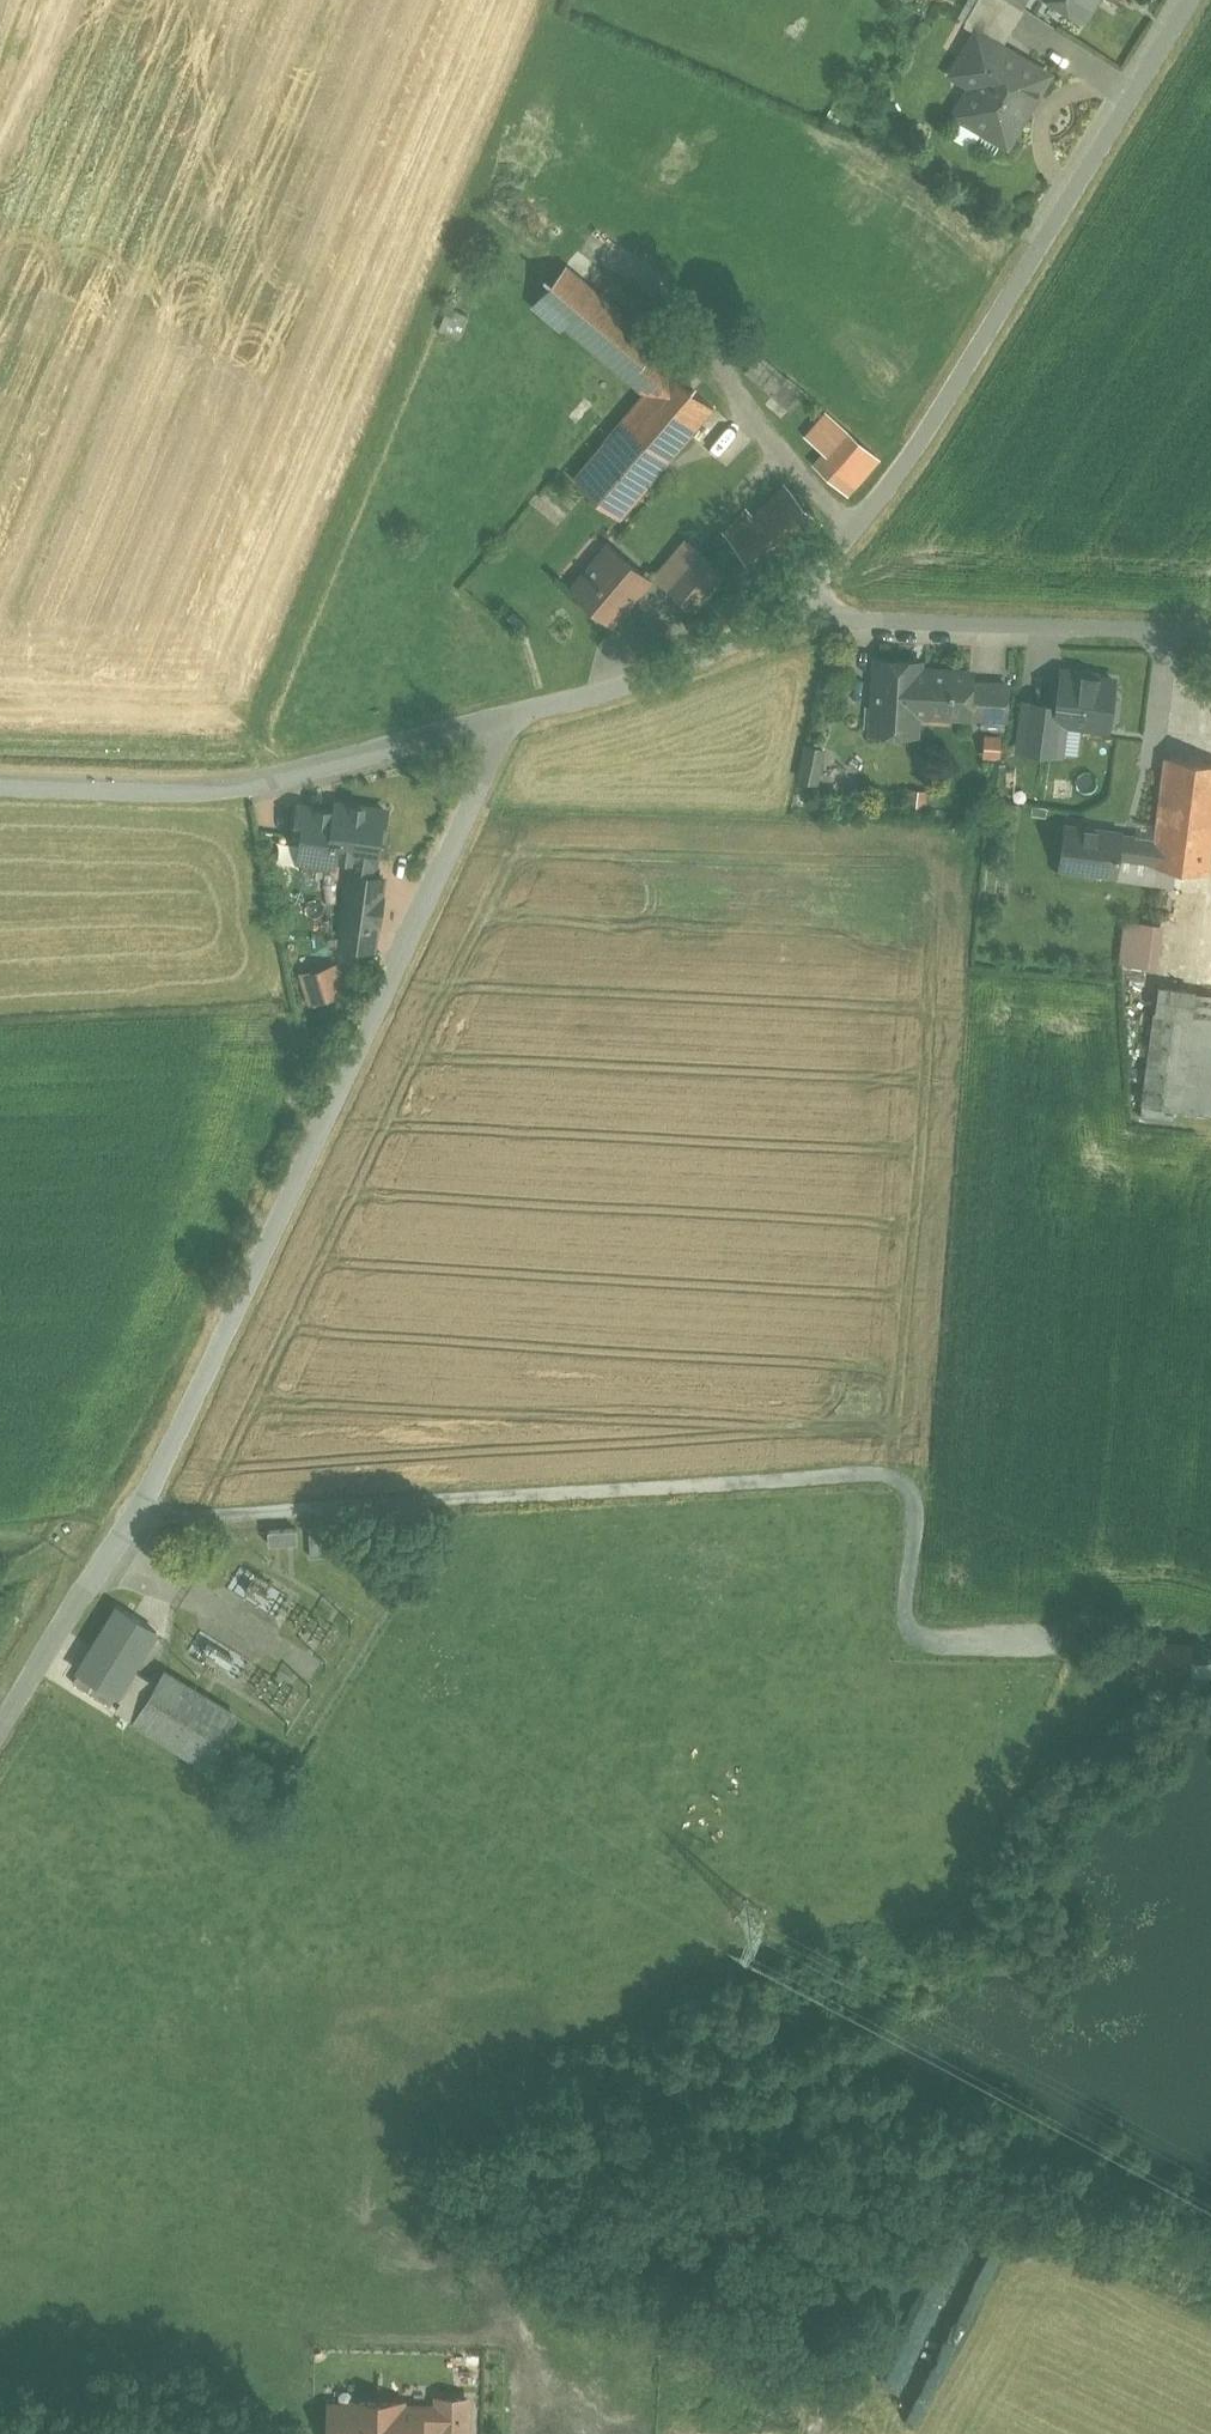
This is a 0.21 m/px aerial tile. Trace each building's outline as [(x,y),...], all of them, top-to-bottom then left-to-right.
[(1003,43),(1025,5),(1016,0),(981,0),(967,22),(981,30),(966,55),(990,70),(964,112),(960,109),(958,111),(985,127),(984,129),(1009,144),(1030,108),(1025,105),(1047,71),(1003,43)] [(1089,16),(1100,0),(1064,0),(1089,16)] [(658,344),(567,266),(534,304),(563,329),(567,323),(648,392),(667,369),(649,354),(658,344)] [(470,316),(450,308),(441,330),(460,338),(470,316)] [(785,382),(758,358),(747,372),(774,395),(786,382),(785,382)] [(648,392),(606,442),(606,441),(574,478),(621,518),(655,479),(654,478),(715,407),(668,368),(667,369),(648,392)] [(806,393),(788,378),(785,382),(786,382),(774,395),(792,411),(806,393)] [(880,459),(828,412),(806,437),(827,457),(818,468),(848,495),(880,459)] [(787,486),(731,540),(766,577),(786,557),(786,558),(822,523),(787,486)] [(687,542),(660,575),(671,585),(699,552),(687,542)] [(650,580),(610,546),(574,589),(596,607),(597,612),(606,620),(611,620),(615,623),(650,580)] [(699,552),(671,585),(697,607),(724,574),(699,552)] [(972,673),(910,669),(910,662),(878,660),(874,731),(917,733),(918,713),(985,717),(987,685),(972,685),(972,673)] [(1098,675),(1063,670),(1060,691),(1057,691),(1055,704),(1059,705),(1057,721),(1109,728),(1110,724),(1115,720),(1118,697),(1114,691),(1115,680),(1098,677),(1098,675)] [(1009,685),(987,685),(985,717),(1006,718),(1009,685)] [(1055,704),(1026,701),(1020,749),(1053,753),(1057,721),(1059,705),(1055,704)] [(1167,756),(1156,839),(1153,861),(1152,864),(1210,871),(1210,762),(1167,756)] [(338,812),(301,807),(297,836),(305,838),(302,860),(334,865),(335,857),(355,860),(373,862),(376,863),(380,836),(383,837),(387,811),(339,804),(338,812)] [(1122,831),(1064,822),(1058,866),(1115,874),(1118,856),(1153,861),(1156,839),(1121,834),(1122,831)] [(373,862),(355,860),(353,875),(351,875),(342,943),(375,948),(385,879),(371,877),(373,862)] [(1164,924),(1127,919),(1121,962),(1159,966),(1164,924)] [(336,966),(320,971),(319,970),(303,975),(312,1003),(344,993),(336,966)] [(1196,991),(1159,986),(1144,1104),(1181,1108),(1196,991)] [(1196,991),(1181,1108),(1210,1113),(1210,993),(1196,991)] [(298,1528),(269,1530),(270,1545),(299,1543),(298,1528)] [(324,1553),(323,1528),(309,1528),(310,1553),(324,1553)] [(185,1683),(165,1671),(157,1684),(134,1669),(158,1631),(118,1606),(78,1669),(81,1671),(74,1682),(111,1705),(116,1696),(122,1700),(117,1709),(207,1764),(219,1744),(215,1741),(233,1712),(185,1683)]
